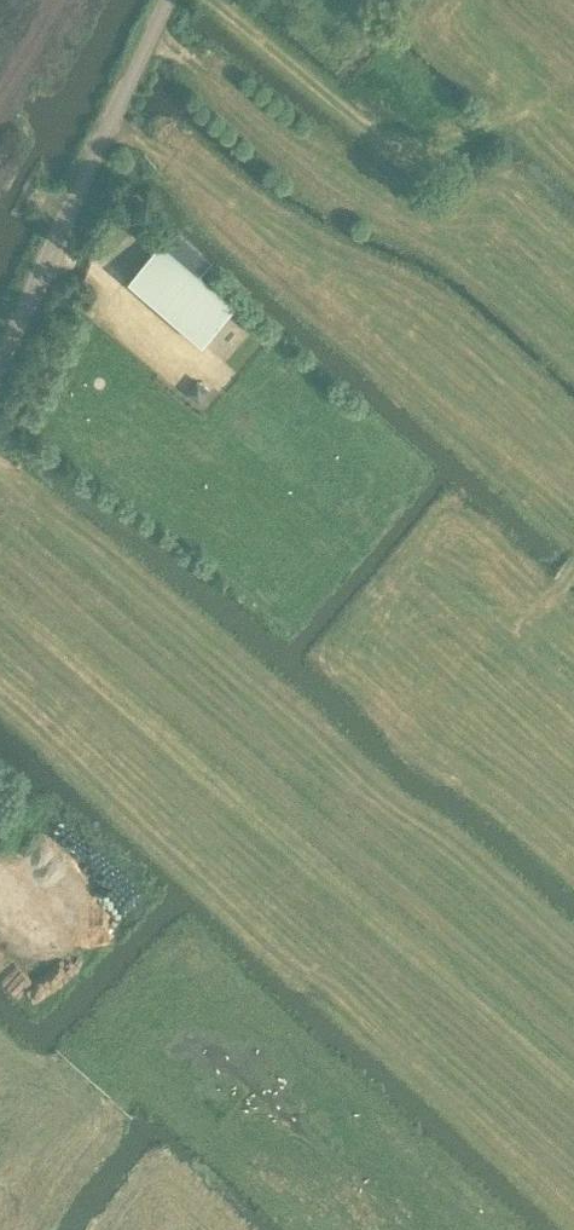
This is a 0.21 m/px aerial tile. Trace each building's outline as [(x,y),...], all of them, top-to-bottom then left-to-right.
[(128,278),(203,343),(236,305),(199,274),(211,260),(173,228),(162,241),(160,240),(128,278)]
